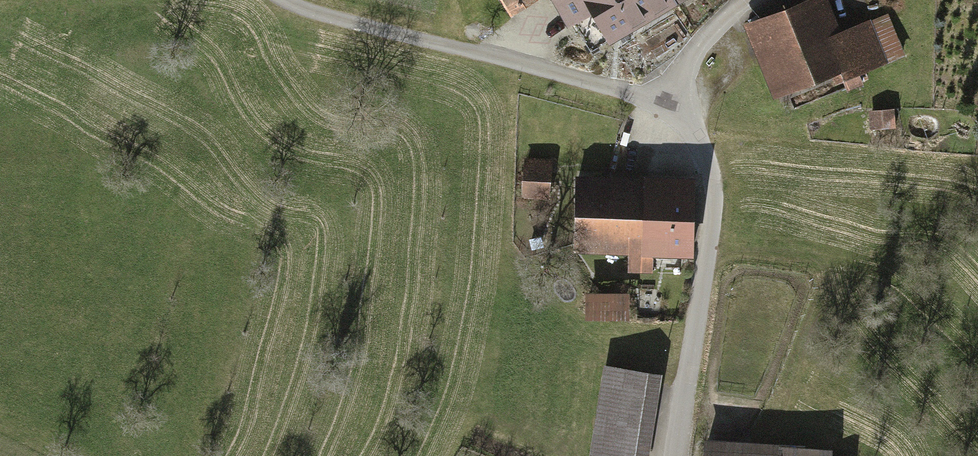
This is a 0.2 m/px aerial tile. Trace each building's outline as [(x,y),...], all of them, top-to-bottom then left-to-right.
[(507,16),(536,0),(499,0),(507,16)] [(675,3),(673,0),(557,0),(556,1),(570,24),(590,13),(607,43),(675,3)] [(774,99),(829,74),(834,85),(843,81),(848,91),(862,85),(857,74),(903,53),(886,16),(842,36),(825,0),(798,0),(740,27),(774,99)] [(893,110),(868,111),(868,130),(894,129),(893,110)] [(522,204),(549,205),(551,162),(524,160),(522,204)] [(576,174),(573,251),(626,253),(625,272),(650,273),(651,254),(691,255),(694,178),(576,174)] [(627,289),(581,290),(581,321),(628,320),(627,289)] [(603,364),(589,455),(647,455),(659,372),(603,364)] [(778,443),(778,439),(702,434),(701,455),(777,455),(778,443)] [(778,443),(777,455),(829,455),(830,446),(778,443)]
